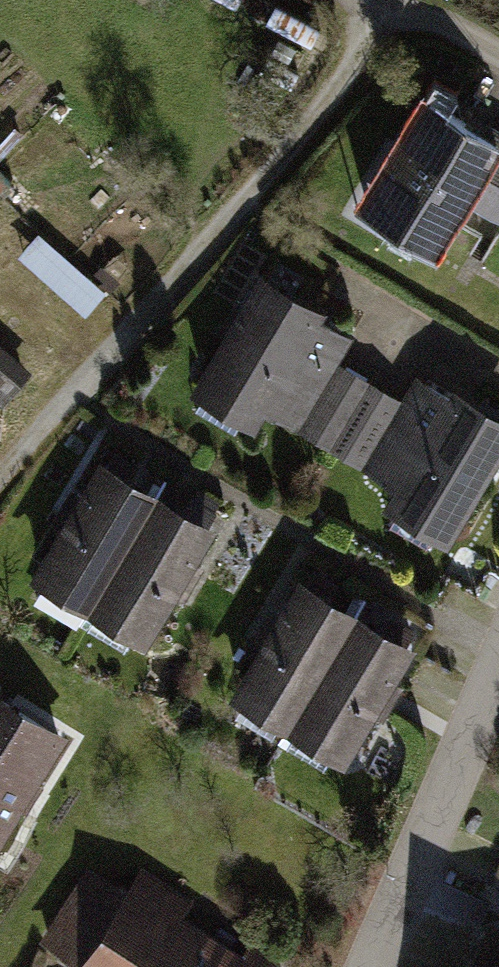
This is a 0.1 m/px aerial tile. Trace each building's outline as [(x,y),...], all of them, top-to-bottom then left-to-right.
[(354,204),(436,251),(468,198),(498,147),(498,135),(471,119),(470,119),(423,90),(354,204)] [(474,112),(470,119),(498,135),(498,127),(474,112)] [(498,216),(498,147),(468,198),(498,216)] [(40,239),(25,261),(97,308),(112,286),(40,239)] [(189,387),(255,426),(265,409),(393,486),(384,500),(448,539),(498,455),(498,409),(454,381),(447,392),(417,374),(402,397),(341,360),(356,336),(321,316),(327,307),(262,268),(189,387)] [(11,405),(38,375),(0,340),(0,396),(11,405)] [(109,464),(39,576),(151,644),(220,532),(109,464)] [(305,579),(235,691),(347,760),(416,647),(305,579)] [(71,733),(0,688),(0,844),(71,733)] [(40,940),(80,966),(128,889),(89,864),(40,940)] [(80,966),(277,966),(285,954),(143,866),(128,889),(80,966)] [(492,908),(464,966),(498,966),(498,911),(492,908)]
